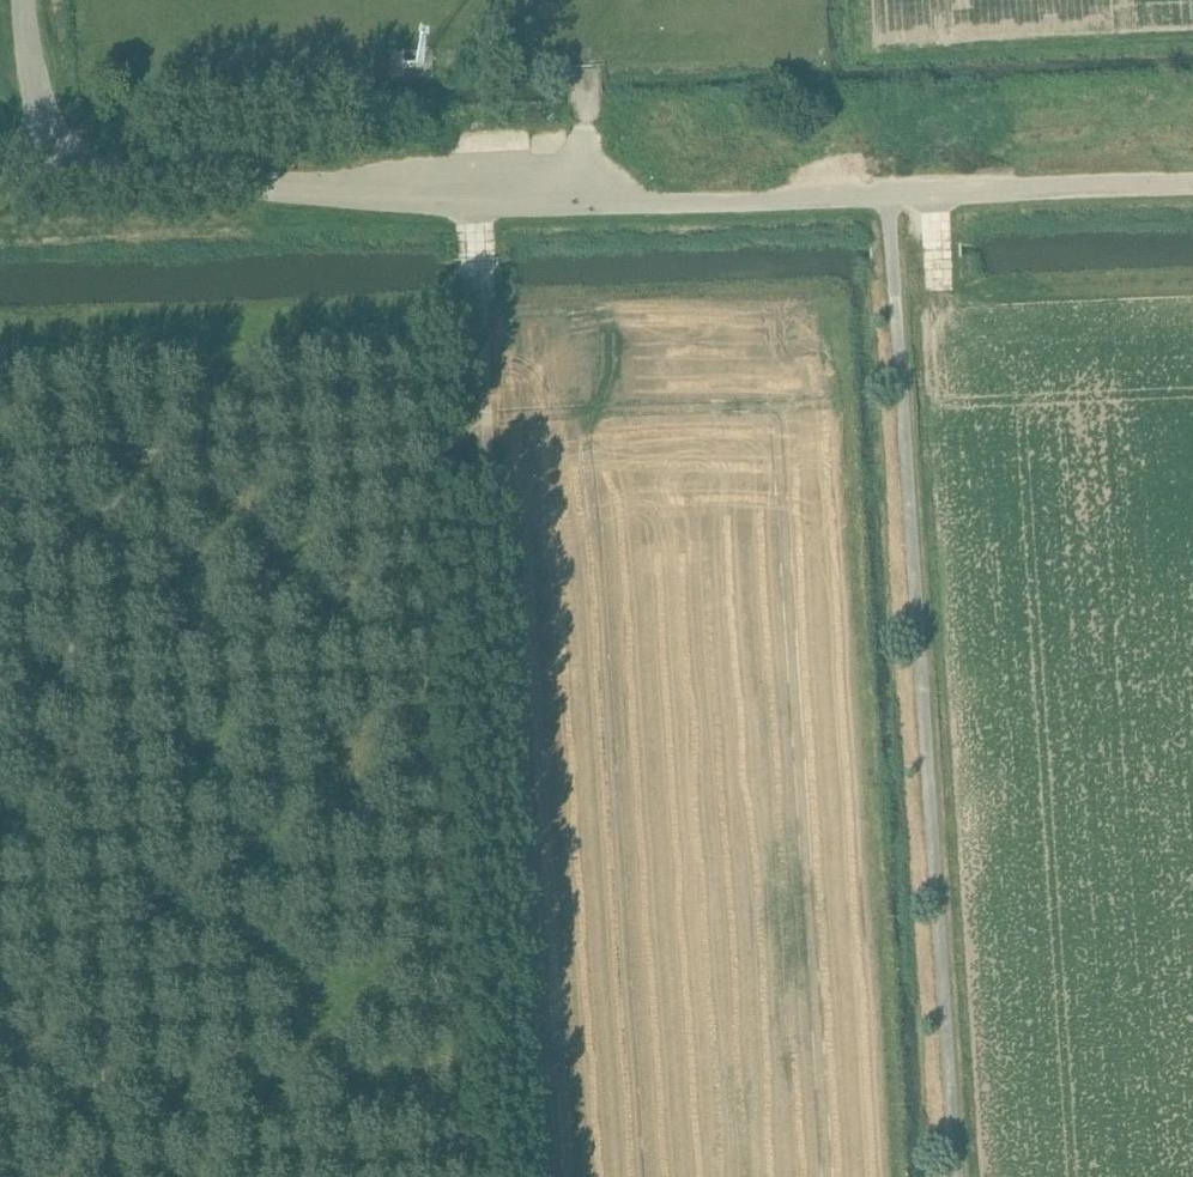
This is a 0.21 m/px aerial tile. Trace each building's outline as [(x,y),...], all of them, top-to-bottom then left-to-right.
[(391,54),(388,54),(389,79),(392,79),(402,79),(402,54),(391,54)]
